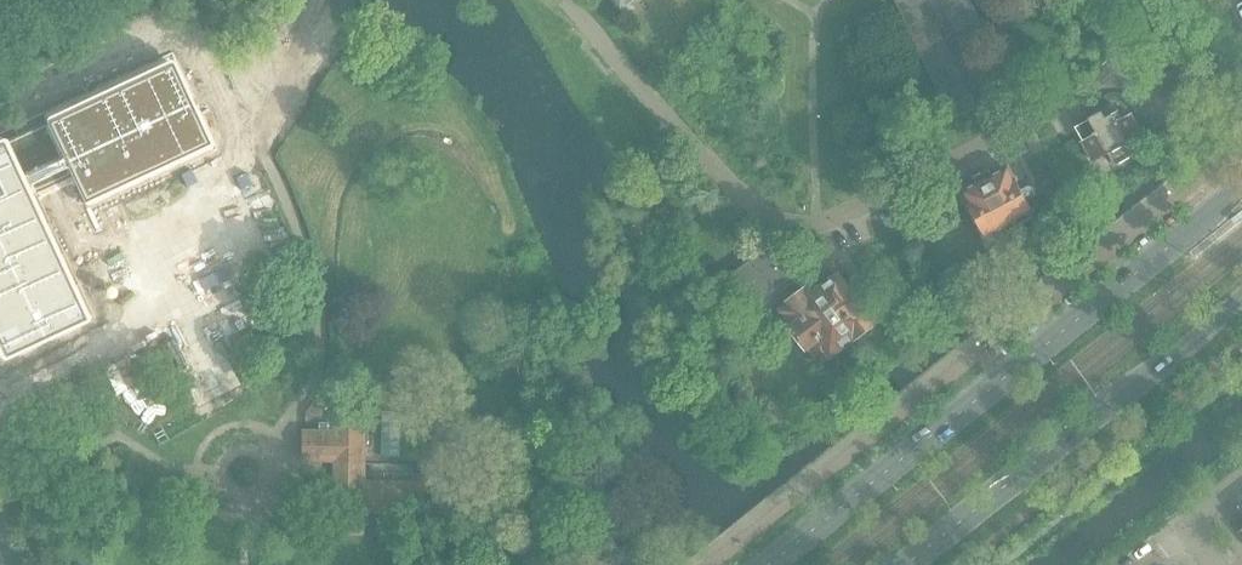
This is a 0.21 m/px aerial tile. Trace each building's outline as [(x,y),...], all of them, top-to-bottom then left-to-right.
[(951,118),(1012,89),(999,62),(986,68),(974,43),(987,36),(970,0),(895,0),(951,118)] [(78,323),(9,182),(188,95),(183,83),(173,88),(154,50),(0,125),(0,361),(78,323)] [(1127,142),(1142,133),(1131,113),(1121,118),(1113,104),(1089,118),(1075,126),(1083,140),(1082,140),(1093,160),(1108,152),(1115,165),(1134,154),(1127,142)] [(1032,209),(1027,199),(1016,178),(1014,179),(1008,167),(993,175),(989,169),(984,172),(974,176),(978,184),(963,191),(969,203),(968,204),(985,235),(1008,222),(1012,220),(1015,226),(1033,216),(1030,211),(1032,209)] [(861,305),(854,296),(838,275),(821,287),(795,274),(801,270),(799,262),(795,255),(790,249),(784,243),(778,239),(730,275),(731,278),(734,286),(739,293),(753,306),(786,281),(805,291),(781,309),(794,328),(794,332),(795,336),(798,340),(802,342),(806,343),(809,345),(820,361),(873,322),(861,305)] [(366,415),(365,415),(341,415),(341,436),(303,436),(302,460),(341,461),(340,532),(364,532),(365,516),(422,517),(423,492),(366,489),(366,415)]
